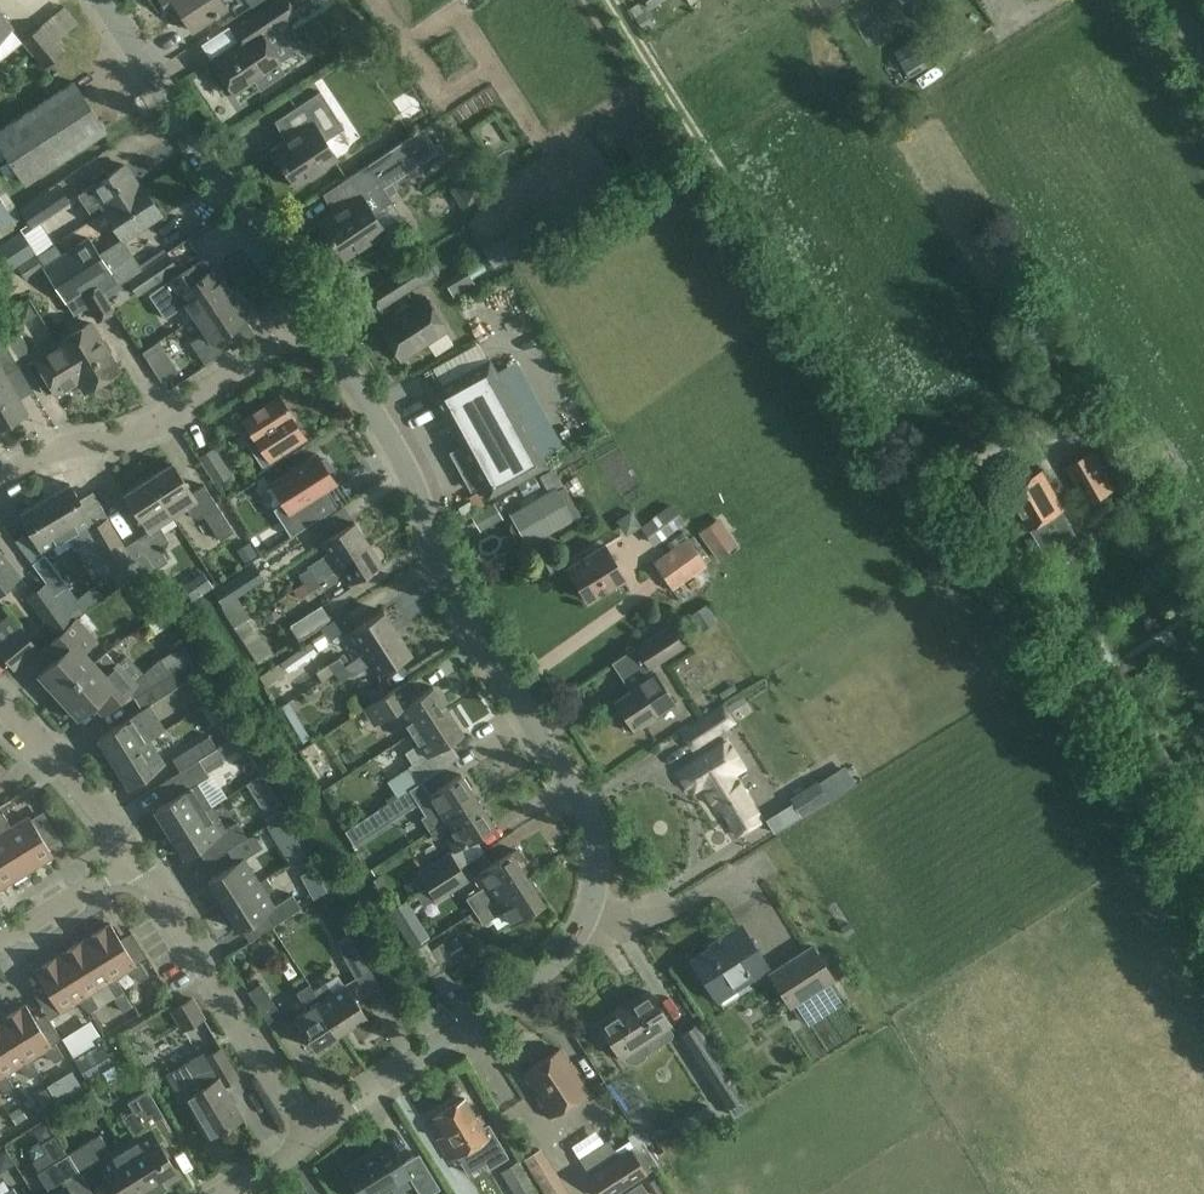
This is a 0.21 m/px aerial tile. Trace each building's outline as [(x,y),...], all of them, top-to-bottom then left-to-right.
[(165,7),(173,19),(181,14),(192,30),(227,7),(222,0),(175,0),(165,7)] [(274,3),(285,20),(299,11),(292,0),(278,0),(274,3)] [(241,42),(212,61),(233,93),(255,78),(260,86),(285,70),(279,62),(280,62),(262,35),(277,26),(265,9),(233,30),(241,42)] [(646,12),(637,18),(646,31),(655,25),(646,12)] [(12,27),(0,13),(0,37),(12,27)] [(24,40),(46,66),(65,50),(42,24),(24,40)] [(911,74),(941,56),(926,30),(896,48),(911,74)] [(107,130),(74,80),(0,128),(0,146),(25,184),(107,130)] [(283,141),(270,150),(283,168),(285,167),(297,185),(308,177),(313,180),(324,172),(324,166),(336,158),(324,140),(343,127),(318,91),(290,109),(303,128),(283,141)] [(332,214),(318,223),(331,241),(333,239),(345,258),(356,250),(361,253),(372,245),(372,240),(385,231),(373,213),(391,201),(392,201),(388,195),(397,189),(391,180),(438,149),(423,127),(340,182),(353,200),(332,214)] [(97,183),(78,195),(94,218),(105,211),(104,210),(139,186),(125,164),(109,175),(105,170),(93,178),(97,183)] [(456,185),(469,203),(481,195),(468,177),(456,185)] [(18,224),(16,220),(21,217),(13,204),(1,183),(0,182),(0,235),(18,224)] [(142,184),(139,186),(104,210),(105,211),(124,239),(162,214),(142,184)] [(42,196),(22,210),(30,222),(33,226),(41,221),(53,212),(42,196)] [(520,225),(507,233),(512,242),(518,251),(532,243),(526,235),(520,225)] [(0,243),(0,256),(5,263),(9,269),(17,264),(26,278),(44,266),(37,257),(35,254),(20,230),(0,243)] [(44,267),(69,305),(114,275),(96,245),(90,236),(44,267)] [(167,250),(143,267),(126,278),(137,293),(177,266),(167,250)] [(437,272),(425,253),(412,262),(412,263),(368,290),(379,308),(437,272)] [(182,272),(148,294),(164,318),(186,304),(194,317),(231,292),(214,267),(211,269),(203,275),(195,263),(182,272)] [(453,296),(474,283),(465,267),(443,280),(453,296)] [(119,283),(114,275),(69,305),(74,313),(88,305),(98,321),(116,309),(105,292),(119,283)] [(248,318),(231,292),(194,317),(205,332),(190,342),(204,363),(230,346),(222,335),(248,318)] [(446,329),(425,295),(378,325),(400,358),(446,329)] [(30,301),(18,309),(22,315),(24,319),(29,320),(38,314),(30,301)] [(10,314),(0,320),(0,330),(3,334),(17,325),(14,320),(10,314)] [(58,346),(78,379),(85,390),(118,370),(90,322),(56,342),(58,346)] [(30,348),(18,327),(5,335),(18,356),(30,348)] [(421,370),(477,344),(471,330),(414,355),(421,370)] [(27,412),(5,373),(20,364),(3,335),(0,336),(0,428),(27,412)] [(46,392),(53,388),(56,393),(78,379),(58,346),(29,363),(46,392)] [(144,354),(150,363),(161,355),(155,346),(144,354)] [(547,464),(489,359),(429,392),(440,412),(442,411),(460,445),(458,446),(487,497),(547,464)] [(407,384),(422,372),(413,360),(398,371),(407,384)] [(290,420),(294,417),(280,395),(244,419),(258,440),(251,445),(265,466),(306,438),(298,425),(295,427),(290,420)] [(231,472),(214,445),(198,454),(215,482),(231,472)] [(1119,484),(1096,445),(1067,463),(1090,502),(1119,484)] [(322,459),(318,453),(272,482),(284,502),(274,508),(292,535),(317,519),(309,507),(325,497),(321,491),(336,482),(332,475),(334,473),(335,469),(329,459),(325,458),(322,459)] [(204,483),(191,492),(172,463),(149,478),(174,516),(187,507),(192,515),(198,515),(203,512),(220,537),(234,528),(204,483)] [(540,475),(550,493),(512,515),(516,521),(511,524),(510,527),(515,537),(519,538),(524,535),(527,541),(556,524),(558,527),(581,514),(554,468),(540,475)] [(1029,527),(1033,525),(1049,552),(1077,536),(1060,509),(1064,507),(1042,470),(1007,491),(1029,527)] [(524,495),(540,485),(534,475),(518,485),(524,495)] [(584,490),(577,476),(566,483),(573,496),(584,490)] [(138,538),(125,546),(133,559),(142,574),(144,577),(157,569),(169,561),(160,547),(169,541),(159,525),(174,516),(149,478),(125,493),(150,531),(138,538)] [(67,536),(92,521),(70,484),(45,498),(67,536)] [(45,498),(20,513),(42,551),(67,536),(45,498)] [(685,522),(682,518),(672,504),(671,504),(641,526),(654,544),(685,522)] [(617,520),(622,528),(633,530),(641,525),(632,510),(617,520)] [(699,529),(717,556),(738,542),(720,515),(699,529)] [(94,525),(99,534),(119,567),(133,559),(125,546),(108,517),(94,525)] [(328,550),(308,563),(310,565),(316,574),(369,541),(355,520),(322,541),(328,550)] [(687,539),(654,564),(671,587),(704,563),(688,541),(687,539)] [(257,553),(250,541),(237,550),(245,561),(257,553)] [(369,541),(316,574),(320,582),(323,587),(337,578),(336,577),(342,573),(349,583),(382,562),(369,541)] [(624,577),(604,545),(568,567),(588,599),(624,577)] [(20,575),(9,561),(8,562),(0,553),(0,591),(20,575)] [(45,581),(69,612),(81,603),(45,555),(34,562),(46,580),(45,581)] [(254,560),(214,588),(224,603),(265,577),(254,560)] [(316,574),(310,565),(297,573),(303,582),(316,574)] [(203,571),(181,585),(192,601),(214,587),(203,571)] [(150,589),(141,574),(128,583),(136,597),(150,589)] [(316,574),(303,582),(309,590),(320,582),(316,574)] [(69,612),(45,581),(28,593),(57,633),(73,618),(69,612)] [(297,597),(309,590),(303,582),(292,589),(297,597)] [(288,618),(317,598),(312,589),(282,609),(288,618)] [(21,620),(7,604),(0,610),(0,637),(21,620)] [(717,621),(706,604),(691,614),(702,631),(717,621)] [(351,632),(365,653),(398,632),(385,611),(351,632)] [(120,638),(156,631),(152,612),(116,619),(120,638)] [(328,639),(347,626),(340,615),(320,628),(328,639)] [(39,674),(59,695),(94,663),(84,651),(96,640),(76,619),(51,641),(62,653),(39,674)] [(684,645),(670,625),(638,647),(652,667),(684,645)] [(14,670),(38,650),(19,628),(0,644),(0,653),(14,670)] [(398,632),(365,653),(345,666),(335,673),(340,681),(351,673),(351,674),(370,661),(379,675),(412,653),(398,632)] [(288,670),(318,651),(310,639),(281,659),(288,670)] [(160,659),(170,675),(173,673),(193,662),(194,661),(184,645),(160,659)] [(112,708),(133,688),(137,685),(135,682),(107,652),(94,663),(59,695),(79,717),(101,696),(112,708)] [(340,657),(329,664),(335,673),(345,666),(340,657)] [(133,688),(137,695),(162,681),(170,675),(160,659),(135,682),(137,685),(133,688)] [(280,660),(259,674),(265,684),(286,669),(280,660)] [(173,673),(181,686),(200,674),(193,662),(173,673)] [(615,700),(620,708),(614,712),(626,730),(632,726),(634,729),(674,702),(653,670),(629,686),(631,689),(615,700)] [(150,705),(169,693),(162,681),(137,695),(143,704),(148,701),(150,705)] [(283,684),(272,689),(289,728),(300,724),(283,684)] [(405,721),(412,733),(449,709),(434,687),(412,701),(402,684),(369,705),(379,722),(386,717),(394,729),(405,721)] [(191,691),(200,710),(212,704),(203,685),(191,691)] [(150,705),(148,701),(143,704),(145,708),(134,714),(134,715),(98,738),(113,762),(149,739),(165,729),(150,705)] [(730,721),(720,705),(679,731),(689,747),(730,721)] [(418,782),(422,780),(451,761),(441,746),(463,732),(449,709),(412,733),(419,743),(405,752),(413,763),(408,766),(418,782)] [(310,724),(291,735),(310,770),(329,759),(310,724)] [(198,759),(218,747),(210,734),(173,757),(181,770),(198,759)] [(149,739),(113,762),(128,785),(164,763),(149,739)] [(728,740),(712,750),(678,772),(690,791),(702,784),(717,808),(721,806),(739,834),(762,819),(734,774),(745,768),(728,740)] [(198,759),(206,772),(225,760),(218,747),(198,759)] [(154,809),(169,832),(211,805),(197,783),(208,776),(206,772),(198,759),(181,770),(166,780),(173,791),(165,796),(168,801),(154,809)] [(818,779),(790,796),(793,801),(802,815),(830,798),(830,799),(853,785),(842,767),(828,775),(819,781),(818,779)] [(410,787),(419,801),(425,812),(421,814),(431,830),(479,800),(463,774),(431,794),(422,780),(418,782),(410,787)] [(248,784),(265,811),(278,803),(263,775),(248,784)] [(378,806),(344,828),(353,843),(387,821),(419,801),(410,787),(409,786),(396,795),(378,806)] [(495,825),(479,800),(431,830),(435,836),(443,831),(453,847),(473,834),(475,837),(495,825)] [(278,803),(265,811),(263,812),(269,823),(284,814),(278,803)] [(214,858),(227,849),(247,837),(237,821),(225,828),(211,805),(169,832),(183,855),(197,847),(199,851),(207,846),(214,858)] [(0,814),(0,825),(29,871),(54,855),(29,816),(12,826),(3,812),(0,814)] [(273,823),(268,825),(281,844),(296,835),(297,834),(286,814),(285,815),(273,823)] [(3,887),(29,871),(0,825),(0,882),(3,887)] [(223,905),(259,882),(244,858),(263,846),(254,832),(247,837),(227,849),(236,863),(208,881),(223,905)] [(411,873),(421,890),(462,865),(452,848),(411,873)] [(476,910),(528,877),(521,867),(526,864),(527,860),(521,850),(516,849),(511,852),(511,851),(479,872),(486,883),(466,896),(476,910)] [(462,865),(421,890),(418,892),(426,905),(470,877),(462,865)] [(268,876),(259,882),(223,905),(239,929),(266,911),(275,924),(301,907),(293,893),(274,905),(266,892),(274,887),(268,876)] [(544,902),(528,877),(476,910),(484,922),(503,909),(512,923),(544,902)] [(323,885),(310,893),(313,899),(327,891),(323,885)] [(140,960),(135,963),(111,923),(85,939),(110,980),(115,977),(128,969),(139,980),(149,975),(140,960)] [(767,967),(740,925),(718,939),(720,942),(693,960),(714,993),(745,973),(749,979),(767,967)] [(444,943),(455,960),(465,954),(454,936),(444,943)] [(357,978),(371,970),(353,938),(339,946),(357,978)] [(85,939),(60,954),(85,996),(90,992),(103,985),(115,996),(124,990),(115,977),(110,980),(85,939)] [(431,976),(444,968),(432,949),(427,941),(413,949),(431,976)] [(812,941),(768,970),(791,1006),(797,1002),(809,1020),(840,1000),(828,982),(835,977),(812,941)] [(455,960),(444,943),(443,942),(432,949),(444,968),(446,966),(455,960)] [(85,996),(60,954),(35,970),(60,1011),(78,1000),(90,1011),(99,1006),(90,992),(85,996)] [(346,983),(334,991),(327,980),(314,987),(311,981),(310,982),(341,1031),(366,1015),(346,983)] [(296,990),(307,1008),(295,1015),(315,1047),(341,1031),(310,982),(296,990)] [(621,1054),(622,1054),(626,1061),(636,1063),(645,1057),(647,1047),(643,1040),(670,1023),(648,990),(600,1021),(621,1054)] [(274,1030),(287,1021),(269,995),(256,1003),(274,1030)] [(192,997),(172,1009),(183,1028),(203,1016),(192,997)] [(31,1057),(43,1050),(55,1061),(64,1055),(55,1041),(51,1043),(26,1003),(1,1019),(26,1060),(31,1057)] [(0,1019),(0,1073),(2,1076),(6,1073),(18,1065),(30,1076),(39,1071),(31,1057),(26,1060),(1,1019),(0,1019)] [(679,1030),(734,1114),(749,1104),(694,1020),(679,1030)] [(88,1078),(115,1062),(105,1045),(78,1061),(88,1078)] [(224,1085),(239,1076),(221,1046),(206,1055),(203,1052),(166,1074),(182,1102),(187,1099),(209,1136),(242,1116),(224,1085)] [(588,1090),(560,1047),(523,1072),(535,1090),(541,1086),(557,1110),(588,1090)] [(0,1073),(0,1087),(5,1092),(14,1086),(6,1073),(2,1076),(0,1073)] [(68,1095),(57,1079),(48,1084),(59,1101),(68,1095)] [(54,1098),(46,1086),(37,1092),(45,1104),(54,1098)] [(155,1146),(159,1143),(175,1134),(148,1088),(128,1101),(133,1110),(155,1146)] [(489,1122),(482,1126),(464,1097),(434,1115),(445,1134),(437,1139),(450,1159),(475,1144),(489,1167),(509,1156),(489,1122)] [(14,1121),(26,1114),(16,1098),(4,1105),(14,1121)] [(691,1114),(676,1123),(687,1139),(702,1130),(716,1120),(706,1104),(691,1114)] [(133,1110),(122,1116),(135,1137),(123,1145),(126,1148),(154,1193),(169,1185),(167,1181),(179,1174),(159,1143),(155,1146),(133,1110)] [(33,1128),(40,1138),(44,1139),(54,1132),(45,1119),(33,1128)] [(384,1124),(336,1154),(345,1168),(393,1138),(384,1124)] [(589,1171),(603,1193),(612,1193),(648,1172),(646,1170),(657,1163),(642,1139),(635,1129),(627,1134),(633,1144),(589,1171)] [(90,1187),(92,1187),(90,1184),(105,1175),(117,1193),(154,1193),(126,1148),(114,1156),(100,1133),(69,1153),(90,1187)] [(649,1135),(642,1139),(657,1163),(663,1159),(649,1135)] [(409,1173),(421,1193),(426,1193),(439,1186),(419,1152),(402,1162),(390,1142),(346,1169),(361,1193),(375,1193),(409,1173)] [(542,1144),(524,1155),(547,1193),(571,1193),(542,1144)] [(12,1163),(4,1149),(0,1151),(0,1171),(12,1163)] [(87,1186),(89,1188),(90,1187),(69,1153),(37,1172),(51,1193),(74,1193),(87,1186)] [(514,1193),(539,1193),(519,1160),(500,1171),(514,1193)]
